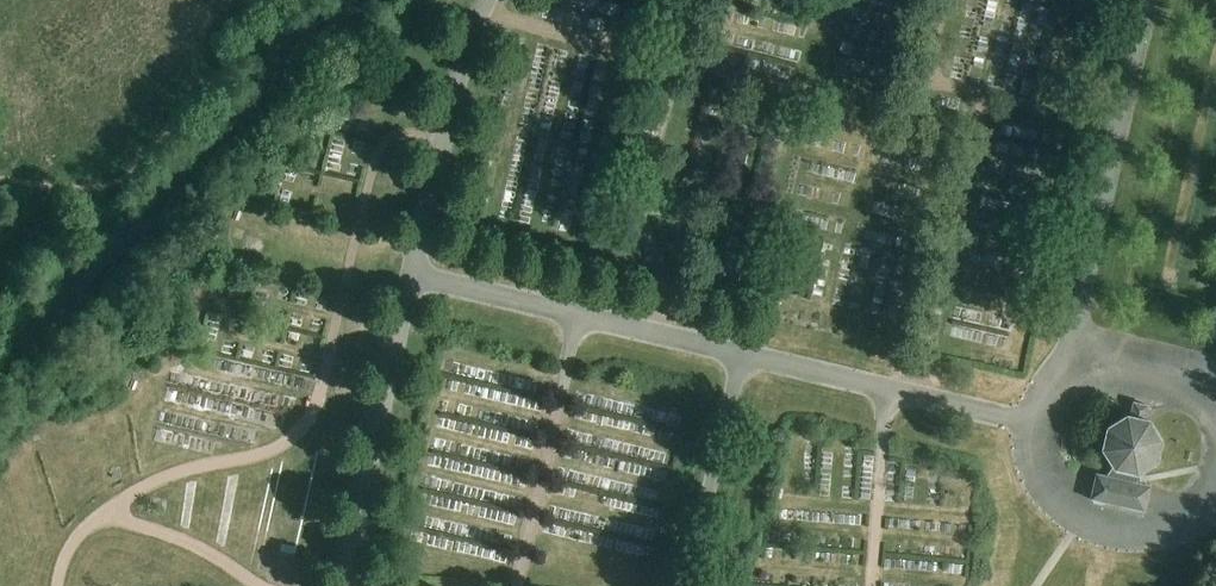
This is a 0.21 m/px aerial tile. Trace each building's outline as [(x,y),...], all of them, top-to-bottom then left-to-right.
[(1126,416),(1108,428),(1107,429),(1102,450),(1102,452),(1114,469),(1138,474),(1155,464),(1156,462),(1161,442),(1160,440),(1149,422),(1147,421),(1127,416),(1126,416)] [(1108,477),(1096,475),(1091,500),(1144,513),(1150,487),(1140,485),(1138,474),(1114,469),(1108,477)]
